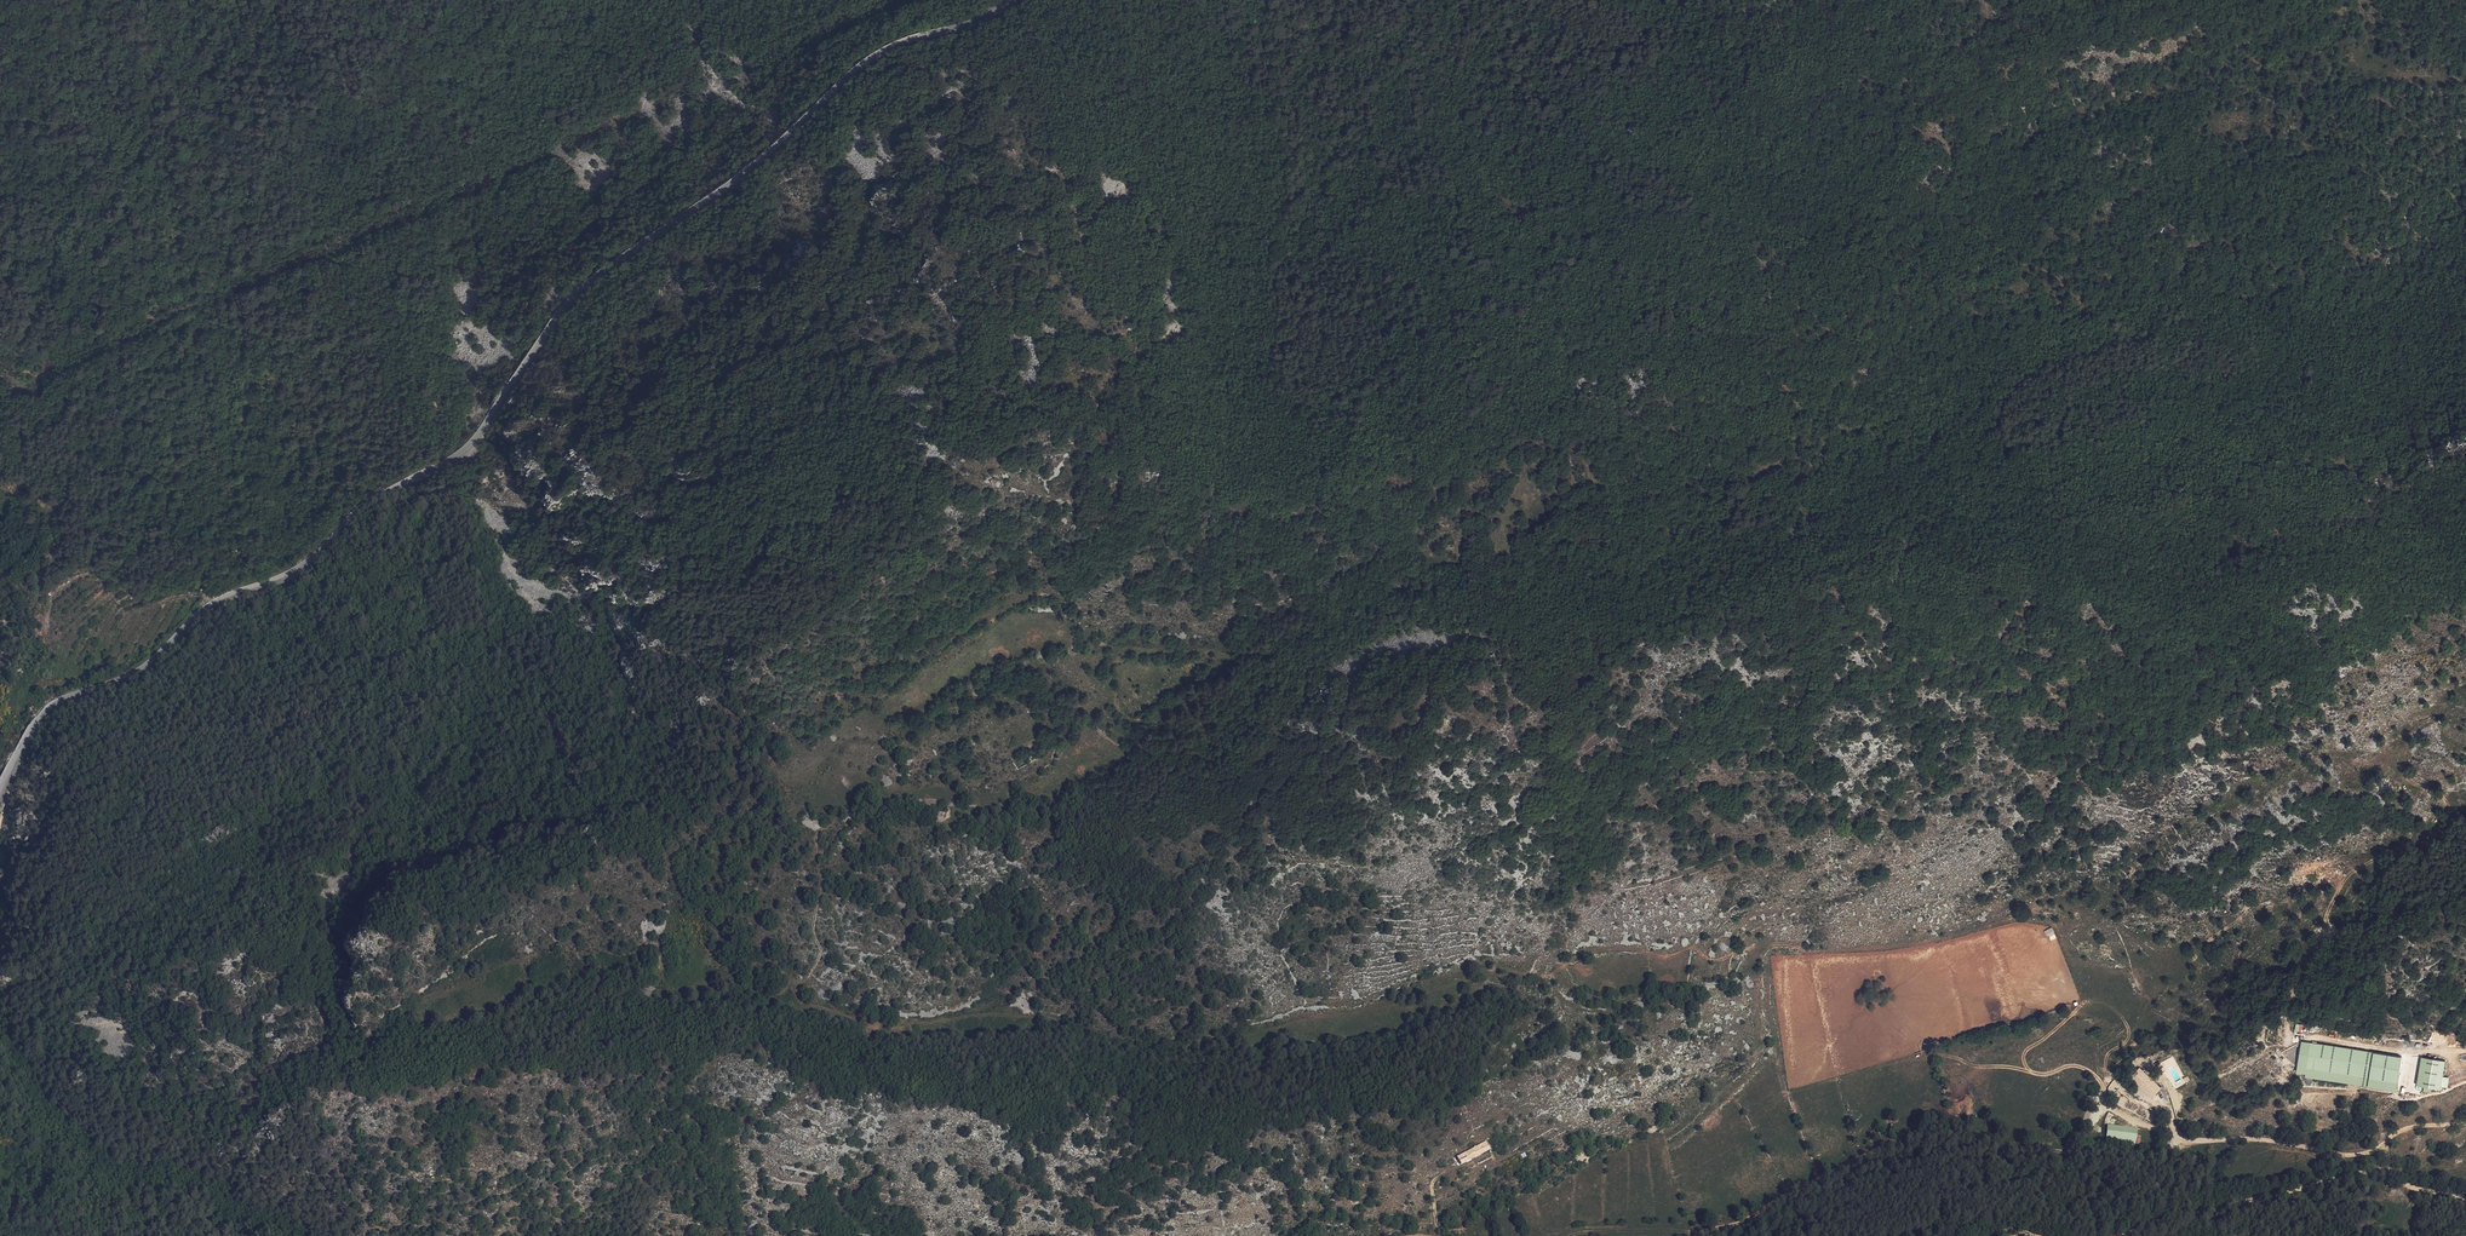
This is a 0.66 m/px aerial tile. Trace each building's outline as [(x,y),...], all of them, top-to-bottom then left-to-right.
[(107,313),(101,315),(103,322),(109,320),(107,313)] [(344,417),(348,420),(352,415),(348,411),(344,417)] [(2052,928),(2045,930),(2050,941),(2056,938),(2052,928)] [(2297,1024),(2295,1031),(2302,1033),(2303,1026),(2297,1024)] [(2314,1043),(2311,1068),(2405,1082),(2407,1059),(2314,1043)] [(2109,1127),(2107,1142),(2152,1149),(2155,1134),(2109,1127)] [(2155,1134),(2152,1149),(2165,1150),(2167,1136),(2155,1134)] [(1491,1151),(1488,1144),(1457,1159),(1462,1168),(1491,1151)]
